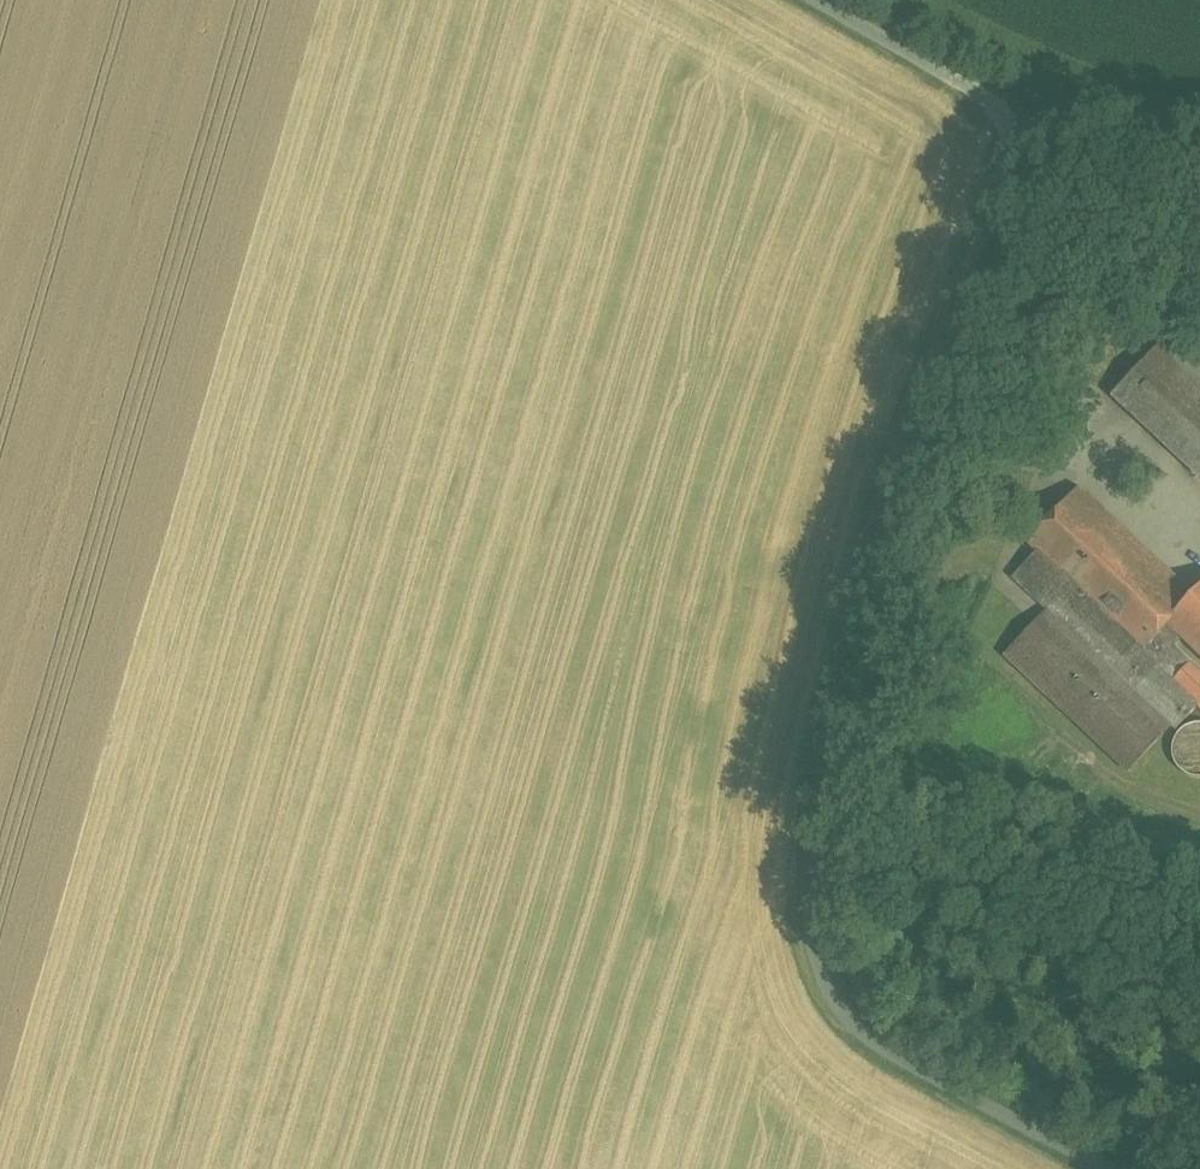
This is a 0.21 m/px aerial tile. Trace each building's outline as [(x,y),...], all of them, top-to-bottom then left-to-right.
[(1175,330),(1154,352),(1199,395),(1199,353),(1175,330)] [(1154,352),(1113,396),(1199,477),(1199,395),(1154,352)] [(1184,606),(1071,500),(1031,543),(1062,571),(1144,649),(1169,623),(1184,606)] [(1144,649),(1062,571),(1037,597),(1052,611),(1150,703),(1172,679),(1199,706),(1199,672),(1188,661),(1189,660),(1173,645),(1182,635),(1169,623),(1144,649)] [(1184,606),(1169,623),(1182,635),(1199,652),(1199,590),(1184,606)] [(1199,709),(1199,706),(1172,679),(1150,703),(1052,611),(1010,656),(1134,774),(1199,709)]
